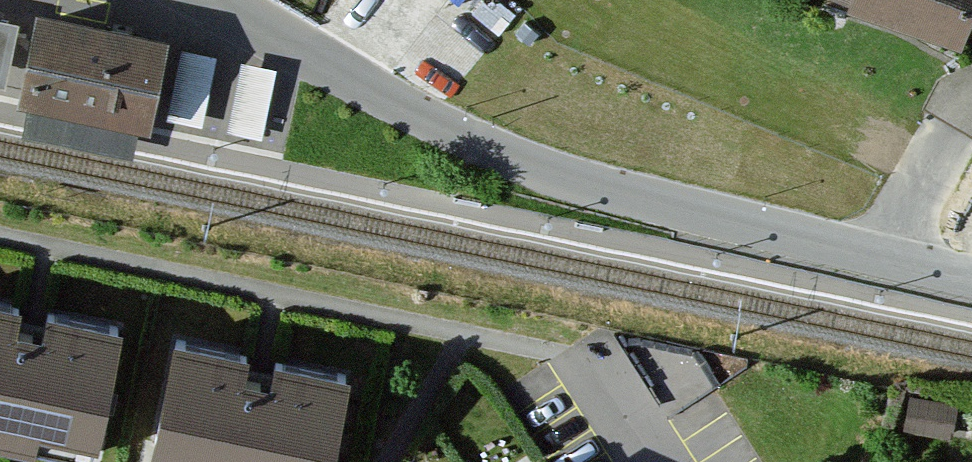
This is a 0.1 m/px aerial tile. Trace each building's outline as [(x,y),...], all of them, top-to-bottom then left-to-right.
[(832,1),(959,43),(971,5),(971,0),(832,0),(832,1)] [(0,13),(0,85),(9,86),(22,17),(0,13)] [(159,49),(29,19),(10,102),(140,129),(159,49)] [(262,127),(277,59),(246,52),(231,120),(262,127)] [(0,292),(0,411),(99,433),(124,319),(0,292)] [(180,332),(156,450),(214,461),(344,461),(363,368),(180,332)]
